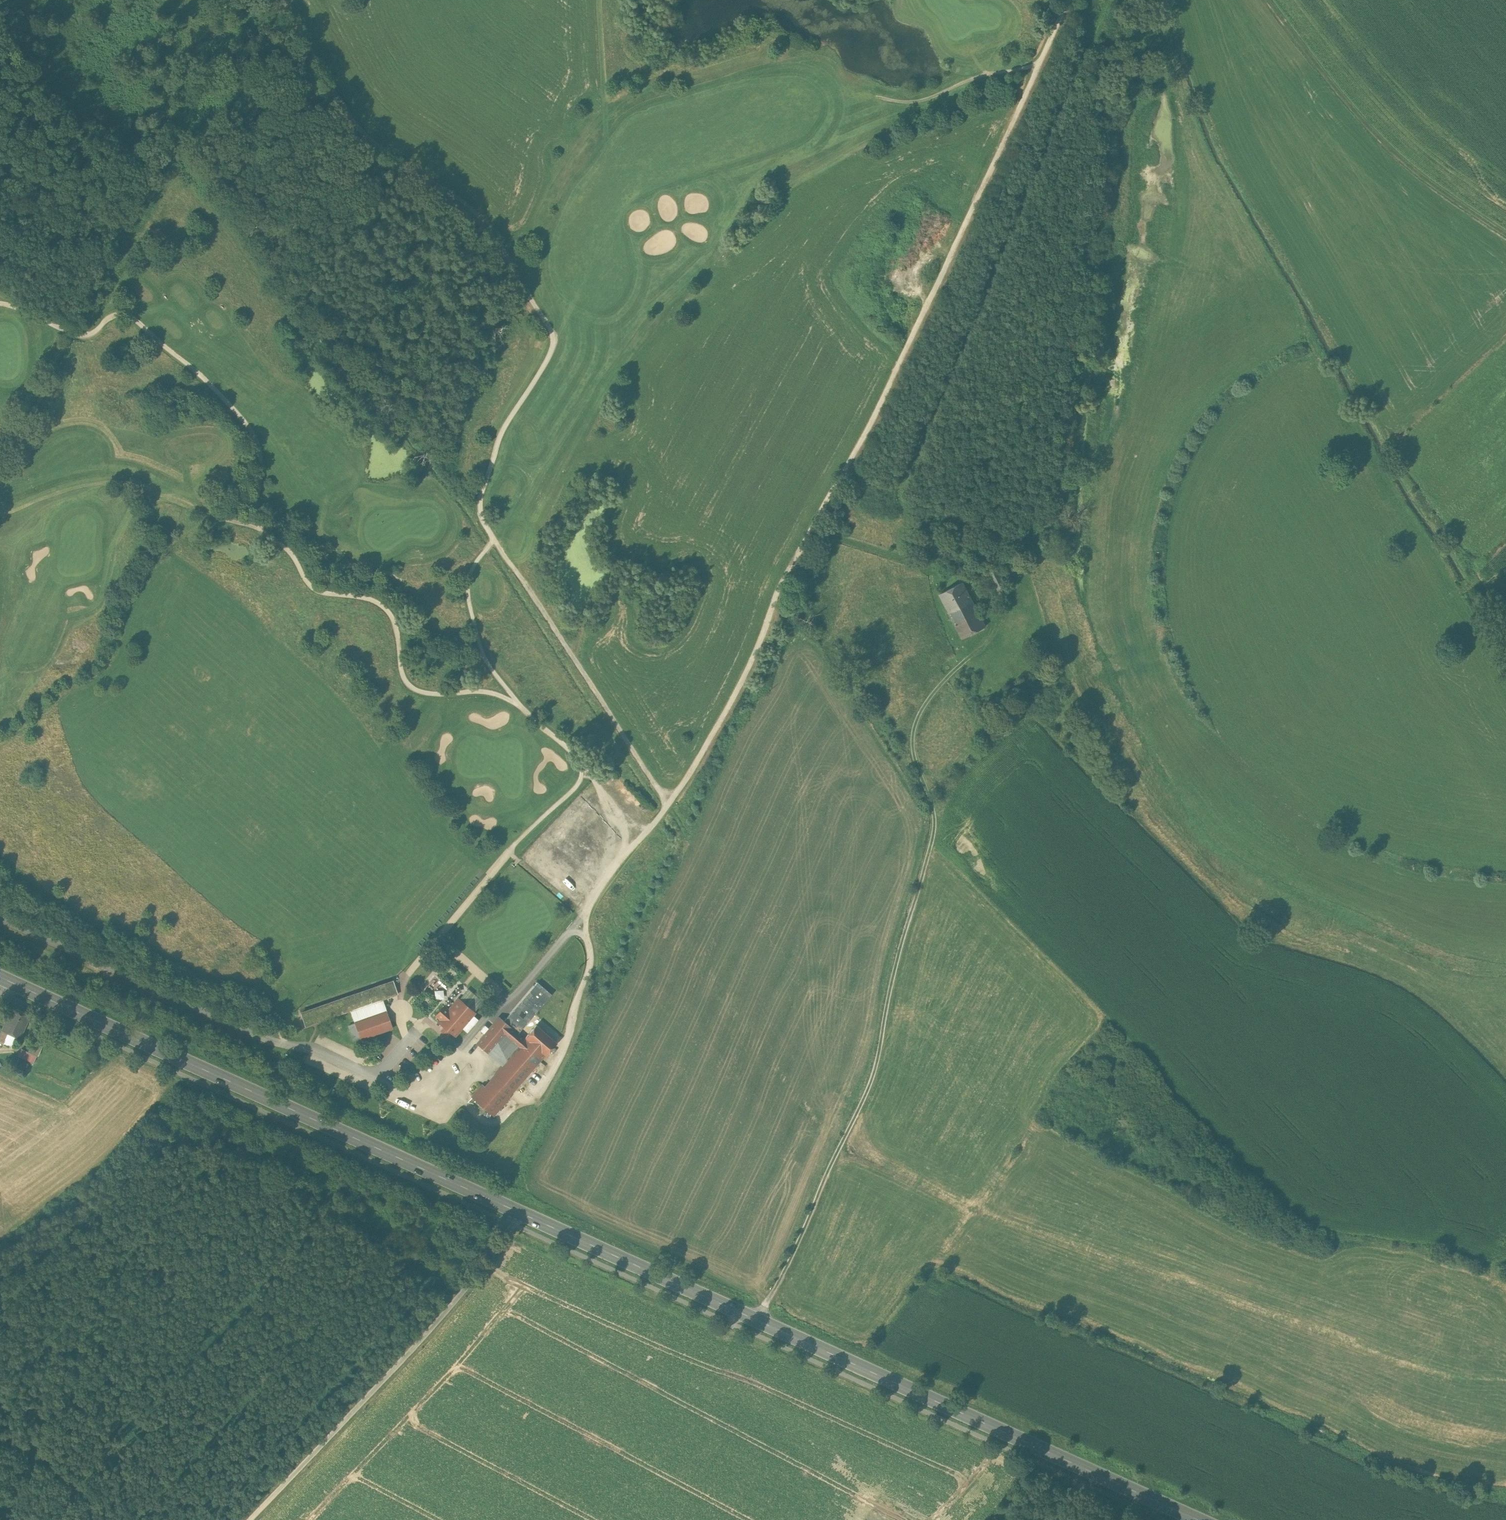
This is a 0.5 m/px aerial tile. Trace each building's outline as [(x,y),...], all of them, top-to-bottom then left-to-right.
[(963,582),(940,594),(949,613),(973,601),(963,582)] [(973,601),(949,613),(962,638),(986,626),(973,601)] [(444,983),(430,978),(425,991),(440,996),(444,983)] [(393,981),(308,1010),(312,1023),(398,993),(393,981)] [(538,982),(504,1021),(511,1027),(510,1027),(518,1034),(552,994),(538,982)] [(458,999),(449,1010),(444,1006),(436,1015),(441,1019),(439,1021),(455,1035),(475,1012),(458,999)] [(31,1015),(12,1006),(2,1030),(7,1032),(20,1038),(31,1015)] [(308,1010),(301,1013),(305,1025),(312,1023),(308,1010)] [(384,1013),(356,1023),(362,1037),(390,1028),(384,1013)] [(499,1017),(477,1043),(488,1053),(505,1034),(518,1045),(520,1044),(524,1039),(518,1034),(510,1027),(511,1027),(504,1021),(499,1017)] [(536,1025),(525,1037),(526,1037),(524,1039),(520,1044),(540,1061),(545,1054),(546,1055),(556,1042),(536,1025)] [(518,1045),(495,1072),(496,1074),(485,1087),(483,1084),(472,1097),(493,1116),(516,1090),(515,1089),(540,1061),(520,1044),(518,1045)] [(33,1052),(22,1047),(18,1054),(29,1060),(33,1052)] [(18,1058),(15,1066),(24,1071),(28,1062),(18,1058)]
